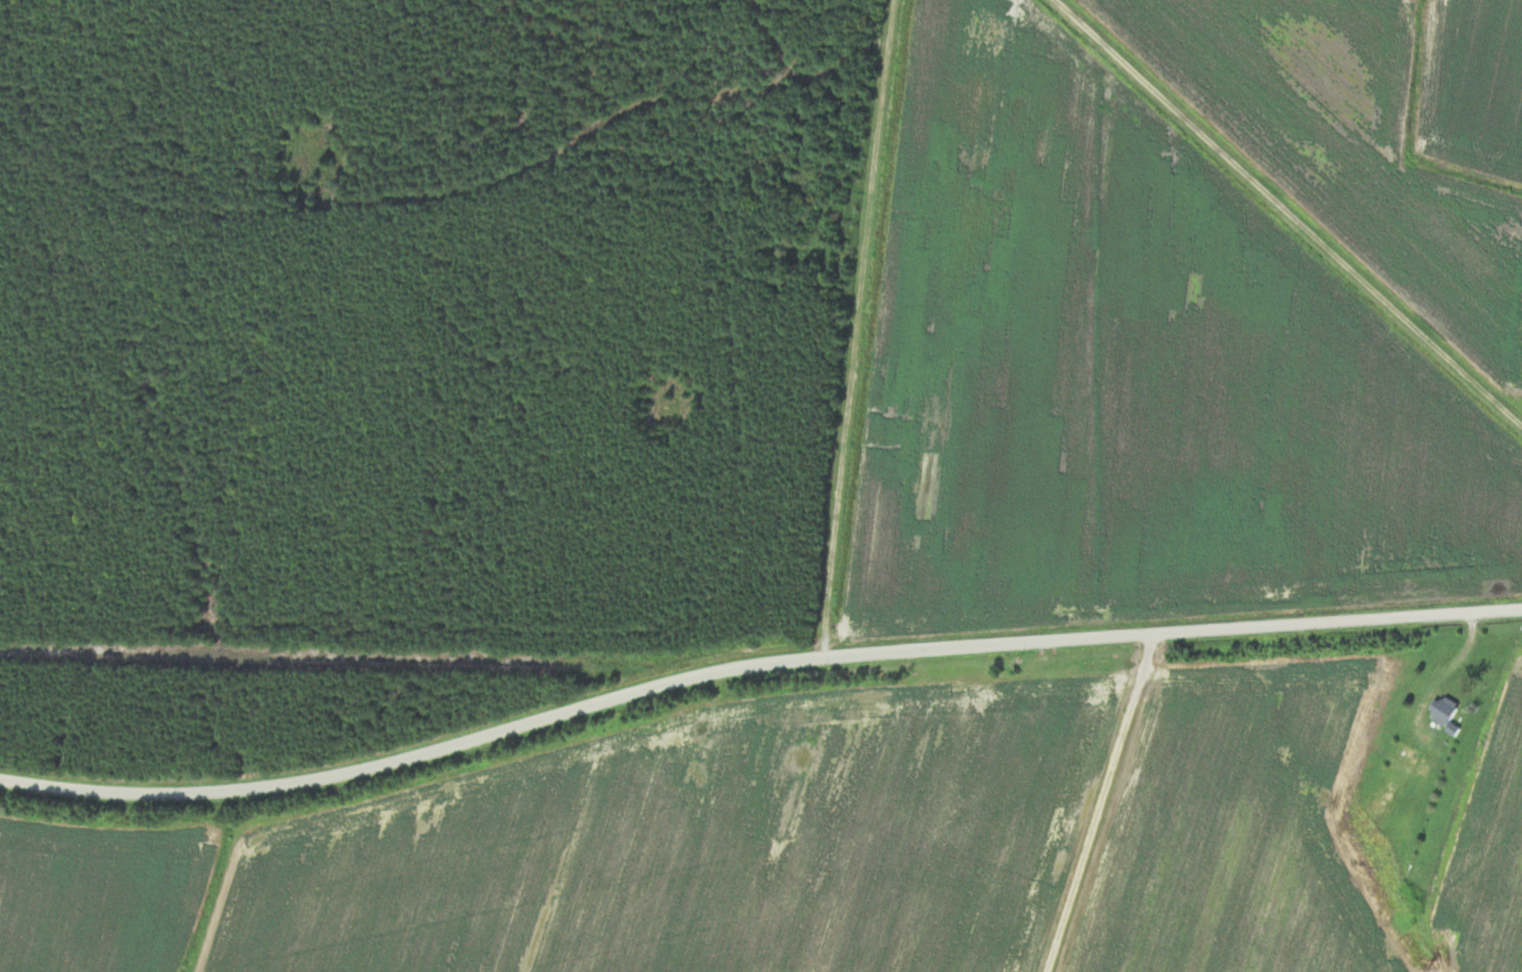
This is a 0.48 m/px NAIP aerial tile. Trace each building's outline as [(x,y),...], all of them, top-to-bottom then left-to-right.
[(1455,726),(1450,724),(1459,703),(1440,695),(1429,721),(1453,731),(1455,726)]
